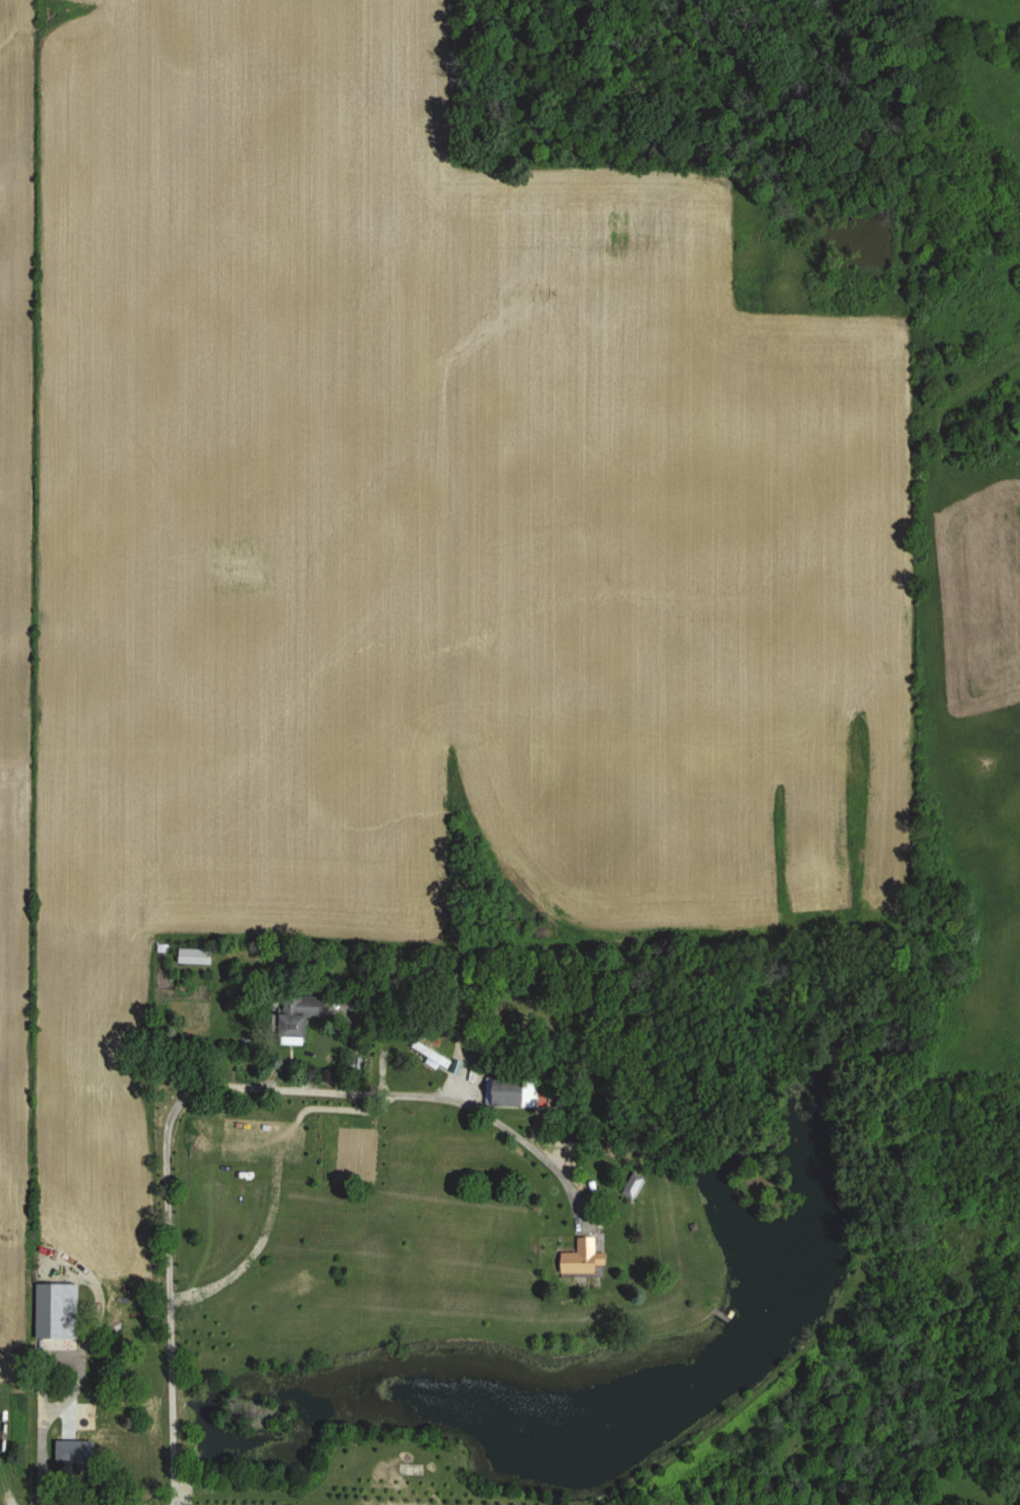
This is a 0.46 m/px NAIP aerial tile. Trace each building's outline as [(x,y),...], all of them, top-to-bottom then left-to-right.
[(217,965),(217,950),(184,949),(184,964),(217,965)] [(314,1046),(315,1017),(333,1017),(333,999),(289,999),(289,1040),(297,1040),(297,1046),(314,1046)] [(413,1051),(442,1070),(445,1065),(452,1070),(457,1063),(421,1039),(413,1051)] [(505,1085),(504,1107),(544,1108),(545,1079),(534,1079),(534,1086),(505,1085)] [(649,1178),(637,1172),(625,1195),(637,1201),(649,1178)] [(567,1254),(567,1275),(602,1275),(602,1267),(611,1267),(611,1254),(600,1254),(600,1238),(582,1238),(582,1254),(567,1254)] [(83,1284),(41,1285),(41,1340),(83,1340),(83,1284)] [(79,1464),(78,1470),(100,1471),(101,1442),(61,1441),(61,1464),(79,1464)]
